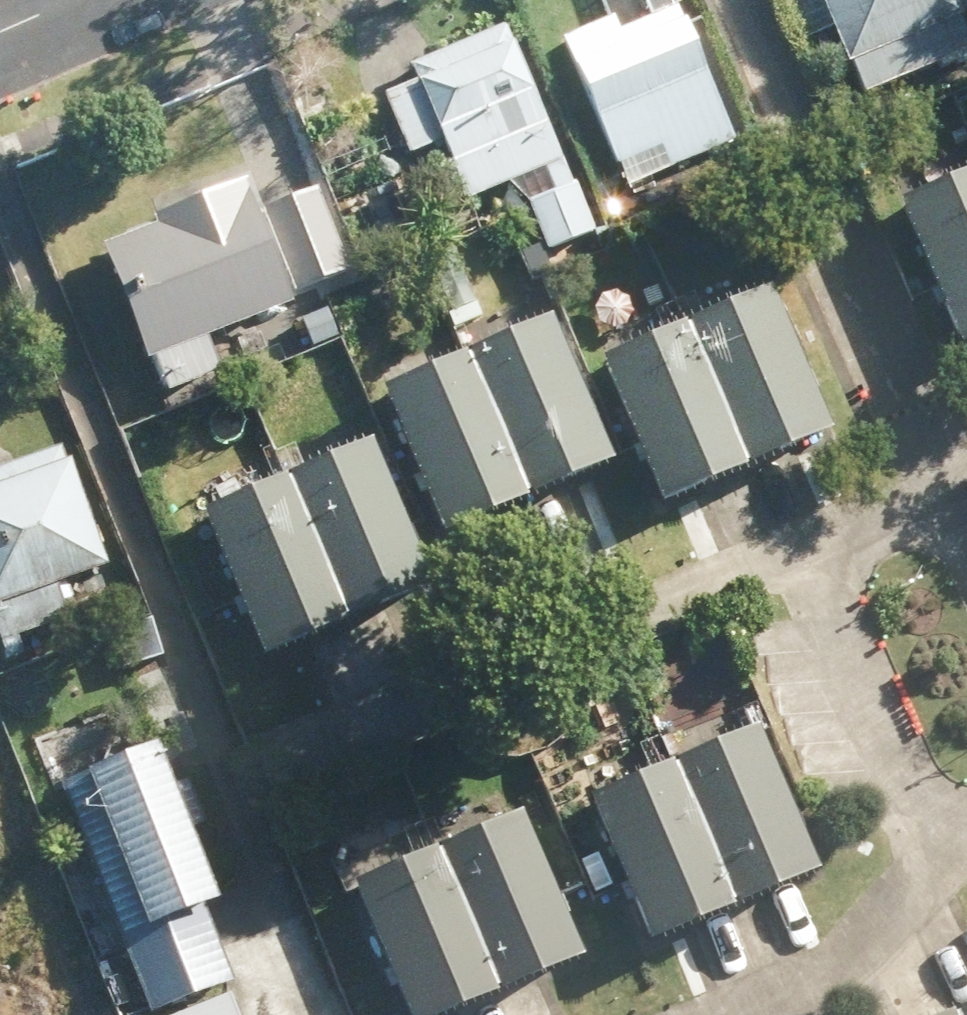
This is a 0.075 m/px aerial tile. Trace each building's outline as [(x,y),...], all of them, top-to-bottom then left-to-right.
[(565,37),(631,190),(739,145),(680,5),(690,1),(689,0),(646,0),(654,19),(617,34),(610,18),(565,37)] [(867,99),(966,57),(966,22),(958,0),(825,0),(867,99)] [(504,22),(411,61),(421,83),(387,98),(413,159),(447,145),(471,201),(510,185),(530,205),(548,252),(597,232),(578,186),(574,185),(504,22)] [(900,203),(962,347),(966,345),(966,175),(900,203)] [(249,180),(100,238),(149,364),(156,361),(168,394),(222,373),(209,341),(298,306),(284,272),(326,256),(298,185),(257,201),(249,180)] [(835,433),(773,289),(603,362),(665,505),(835,433)] [(614,462),(552,318),(382,391),(445,535),(614,462)] [(431,587),(369,443),(199,515),(261,659),(431,587)] [(4,642),(71,619),(60,586),(109,569),(71,463),(66,465),(61,450),(0,471),(0,630),(4,642)] [(825,875),(763,732),(593,804),(655,948),(825,875)] [(62,784),(150,1014),(156,1014),(237,984),(207,907),(218,903),(191,833),(208,827),(191,782),(174,789),(158,747),(62,784)] [(525,816),(355,889),(410,1014),(459,1014),(587,960),(525,816)]
